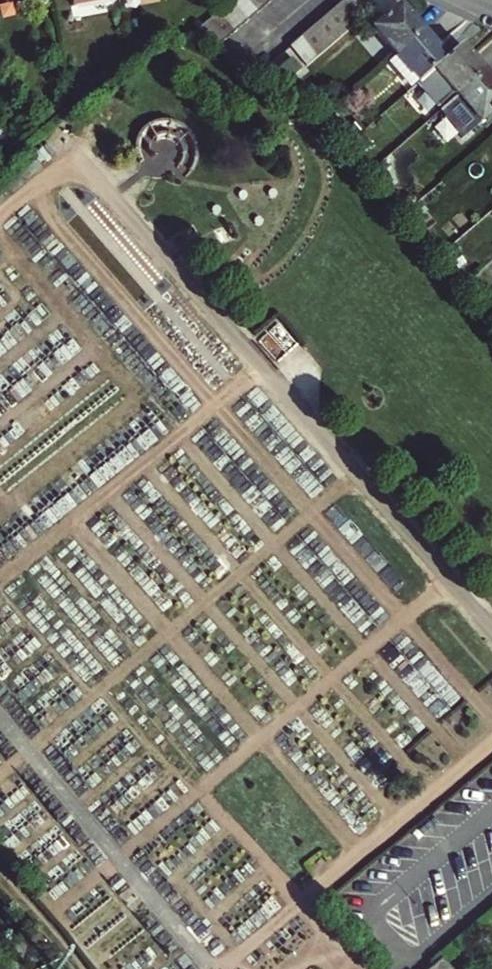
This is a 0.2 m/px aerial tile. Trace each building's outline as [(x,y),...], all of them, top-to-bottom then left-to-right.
[(222,2),(240,22),(252,12),(241,0),(224,0),(222,2)] [(259,0),(241,0),(252,12),(263,3),(259,0)] [(341,0),(340,0),(330,9),(347,28),(358,19),(341,0)] [(358,19),(368,10),(359,0),(341,0),(358,19)] [(240,22),(222,2),(210,11),(229,32),(240,22)] [(347,28),(330,9),(317,20),(334,39),(347,28)] [(391,56),(416,34),(395,10),(370,32),(391,56)] [(229,32),(210,11),(199,21),(217,42),(229,32)] [(334,39),(317,20),(307,29),(323,48),(334,39)] [(217,42),(199,21),(181,37),(206,51),(217,42)] [(323,48),(307,29),(296,38),(313,57),(323,48)] [(440,61),(416,34),(391,56),(414,83),(440,61)] [(313,57),(296,38),(285,48),(301,67),(313,57)] [(478,75),(455,48),(440,61),(414,83),(437,110),(452,97),(478,75)] [(491,108),(491,91),(478,75),(452,97),(475,123),(491,108)] [(7,158),(20,148),(12,140),(0,150),(7,158)] [(36,933),(29,925),(19,930),(24,939),(36,933)] [(24,939),(12,945),(22,964),(51,950),(36,933),(24,939)]
